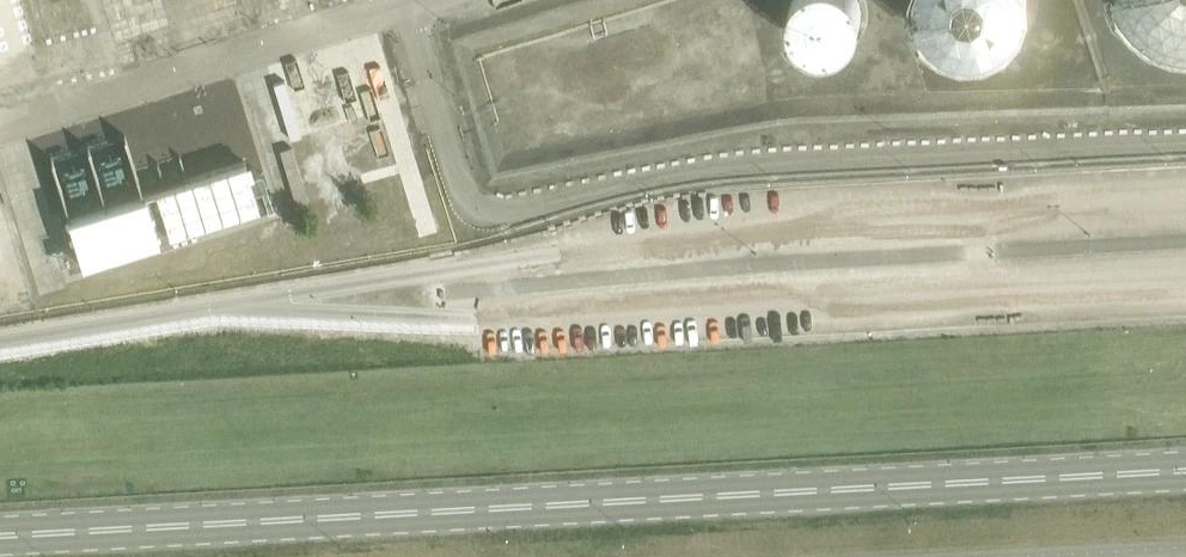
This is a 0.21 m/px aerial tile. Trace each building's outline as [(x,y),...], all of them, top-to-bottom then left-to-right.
[(134,7),(132,0),(100,0),(105,16),(134,7)] [(863,18),(862,11),(860,4),(858,0),(792,0),(791,2),(788,10),(787,16),(787,22),(789,29),(793,38),(797,43),(803,49),(808,52),(815,54),(823,55),(830,55),(838,53),(845,50),(851,45),(856,39),(859,34),(862,26),(863,18)] [(913,3),(916,14),(921,24),(929,34),(937,41),(946,46),(955,50),(968,52),(981,51),(992,47),(1003,42),(1010,36),(1017,28),(1023,17),(1027,6),(1028,0),(913,0),(913,3)] [(1121,5),(1131,16),(1143,27),(1156,35),(1171,41),(1185,43),(1185,0),(1119,0),(1121,5)] [(58,213),(72,259),(256,204),(242,158),(183,176),(163,181),(143,188),(106,199),(69,210),(58,213)]
